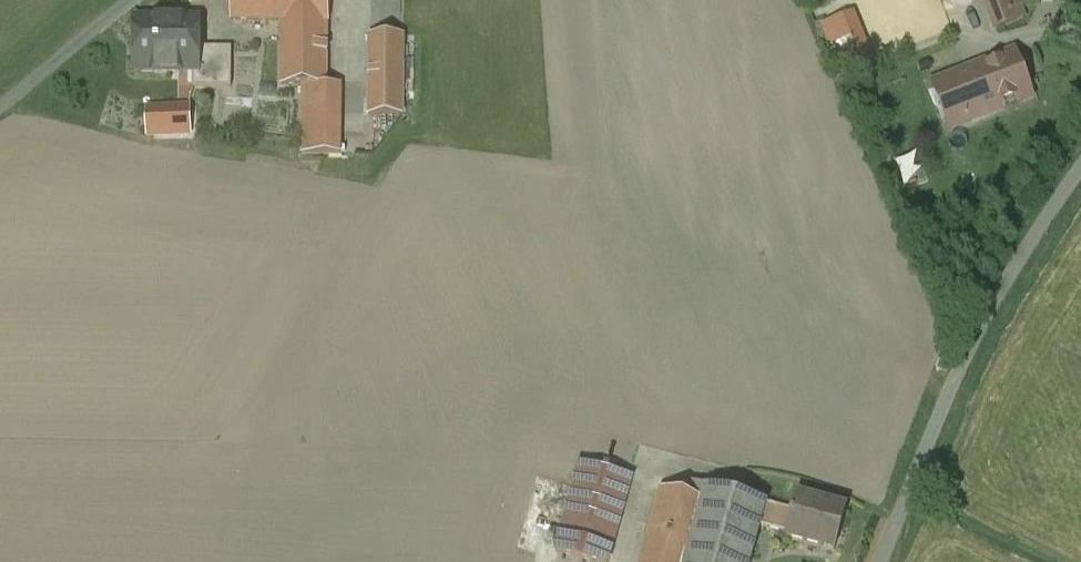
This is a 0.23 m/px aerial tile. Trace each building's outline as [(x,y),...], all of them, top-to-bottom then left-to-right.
[(232,23),(233,23),(233,22),(281,23),(281,0),(232,0),(232,23)] [(281,23),(281,86),(304,86),(303,108),(327,109),(328,24),(329,23),(329,0),(281,0),(281,23)] [(996,31),(1023,20),(1015,0),(984,0),(996,31)] [(819,22),(837,74),(872,62),(853,10),(819,22)] [(199,21),(136,21),(135,70),(157,71),(157,73),(179,73),(179,71),(193,71),(198,71),(198,49),(199,21)] [(403,36),(370,36),(369,116),(402,116),(403,36)] [(232,49),(198,49),(198,71),(193,71),(193,88),(231,89),(232,49)] [(1016,59),(981,72),(979,67),(967,72),(969,77),(944,87),(952,106),(957,104),(963,120),(969,118),(970,123),(986,117),(984,112),(1029,94),(1016,59)] [(190,107),(146,109),(147,136),(191,134),(190,107)] [(580,463),(556,553),(588,561),(609,561),(632,477),(580,463)] [(681,496),(661,490),(641,561),(747,561),(757,527),(757,526),(764,505),(764,504),(685,483),(681,496)] [(846,511),(797,497),(787,535),(786,537),(835,551),(846,511)] [(793,513),(764,505),(757,526),(787,535),(793,513)]
